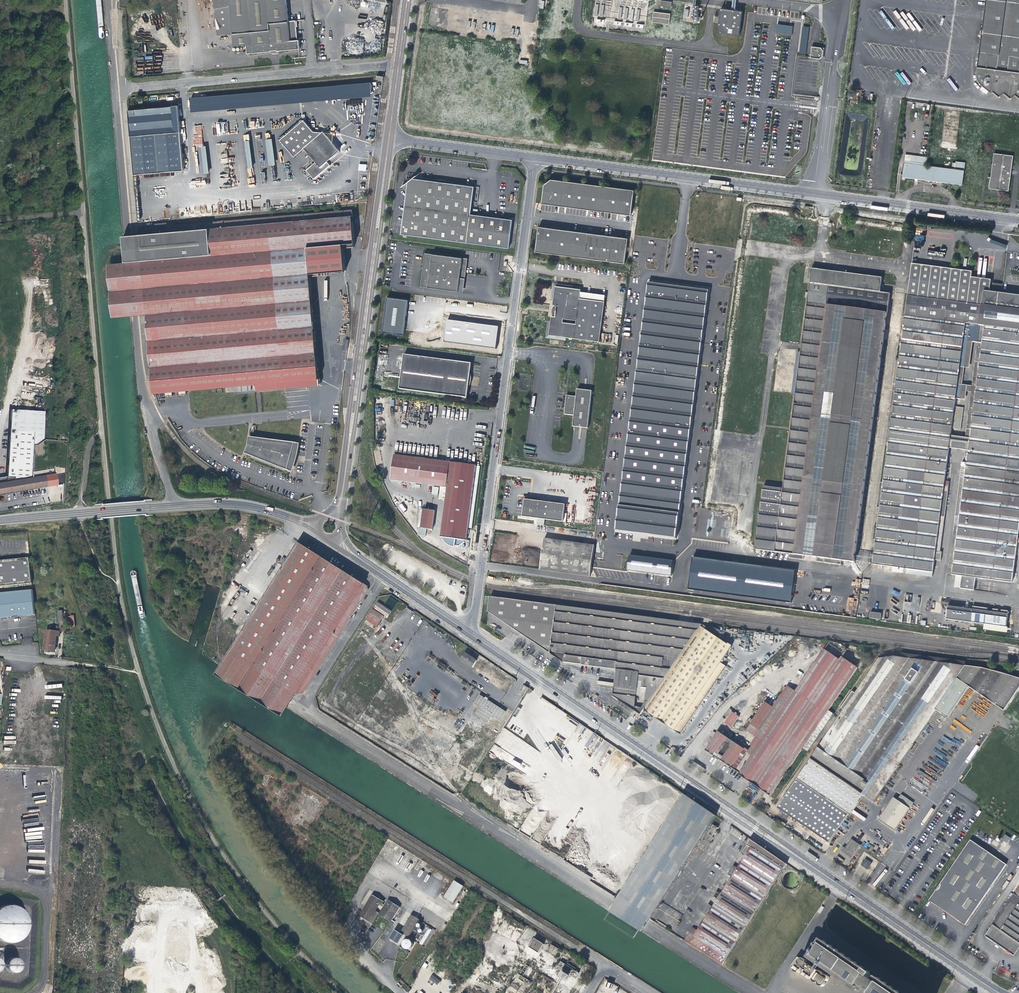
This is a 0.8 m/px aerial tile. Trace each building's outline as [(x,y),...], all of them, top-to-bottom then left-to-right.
[(235,46),(248,45),(249,54),(273,52),(272,51),(278,51),(278,52),(301,50),(300,41),(299,41),(297,22),(289,23),(287,0),(222,0),(225,32),(234,32),(235,46)] [(984,1),(984,5),(975,68),(974,77),(981,88),(989,95),(992,95),(998,100),(1004,98),(1009,102),(1014,99),(1018,103),(1018,0),(984,0),(984,1)] [(741,11),(719,8),(716,34),(738,37),(741,11)] [(668,14),(652,12),(651,22),(667,24),(668,14)] [(792,35),(793,26),(776,24),(775,33),(792,35)] [(806,54),(809,27),(802,26),(798,54),(806,54)] [(821,52),(819,49),(810,47),(809,59),(817,60),(820,58),(821,52)] [(372,91),(371,82),(192,97),(193,107),(372,91)] [(161,106),(129,110),(134,174),(180,170),(185,169),(178,105),(173,105),(161,106)] [(312,179),(328,165),(325,161),(338,150),(323,132),(319,131),(312,130),(302,119),(279,138),(293,156),(303,147),(314,162),(305,170),(312,179)] [(904,163),(925,166),(926,156),(905,154),(904,163)] [(992,166),(990,178),(990,182),(989,183),(989,184),(989,185),(989,186),(989,187),(988,188),(988,189),(988,190),(989,191),(1008,193),(1012,158),(993,156),(992,166)] [(916,179),(924,180),(926,166),(925,166),(904,163),(903,174),(902,177),(916,179)] [(969,171),(926,166),(924,180),(940,182),(967,186),(969,171)] [(470,186),(443,183),(433,182),(409,179),(403,184),(399,187),(402,191),(402,195),(402,198),(401,201),(401,205),(400,208),(400,211),(400,215),(399,218),(399,221),(398,228),(397,234),(506,247),(509,220),(466,214),(470,186)] [(547,180),(540,186),(538,203),(546,204),(562,206),(592,210),(608,212),(617,213),(625,214),(627,214),(630,190),(547,180)] [(351,210),(139,227),(141,260),(146,313),(148,344),(152,392),(189,388),(213,386),(213,390),(232,392),(234,392),(285,387),(319,384),(319,383),(320,382),(320,378),(318,377),(316,344),(310,274),(321,273),(321,269),(343,268),(341,248),(352,247),(352,241),(354,241),(351,210)] [(543,226),(535,225),(533,249),(622,260),(625,236),(606,234),(591,232),(543,226)] [(423,252),(419,252),(415,285),(454,290),(458,257),(458,256),(423,252)] [(458,257),(454,290),(459,291),(462,272),(462,266),(463,257),(458,256),(458,257)] [(141,260),(107,262),(112,316),(146,313),(141,260)] [(1002,294),(989,292),(991,280),(970,277),(971,271),(911,264),(910,279),(900,359),(897,359),(894,384),(897,384),(883,484),(880,484),(876,509),(879,510),(872,565),(903,569),(902,575),(931,579),(934,558),(939,559),(948,487),(944,486),(956,400),(957,392),(958,386),(958,384),(962,385),(964,370),(964,367),(960,367),(965,325),(985,327),(980,362),(976,362),(973,388),(972,394),(966,436),(970,437),(966,467),(964,467),(956,524),(959,524),(951,582),(962,583),(961,591),(974,593),(975,585),(1011,590),(1018,529),(1018,296),(1002,294)] [(854,563),(890,294),(880,292),(882,278),(841,272),(812,269),(809,284),(810,284),(806,311),(801,345),(800,353),(797,379),(795,394),(783,488),(763,486),(759,516),(754,549),(803,556),(803,560),(840,565),(841,561),(854,563)] [(709,290),(648,283),(615,532),(676,539),(709,290)] [(597,340),(602,301),(577,298),(578,291),(578,289),(553,286),(550,304),(555,305),(554,308),(551,307),(551,309),(551,312),(554,313),(553,316),(549,316),(547,334),(597,340)] [(603,294),(578,291),(577,298),(602,301),(603,294)] [(406,300),(384,297),(380,332),(401,335),(402,330),(406,300)] [(498,326),(446,319),(443,342),(495,348),(498,326)] [(979,339),(976,362),(980,362),(985,327),(965,325),(960,367),(964,367),(964,370),(970,371),(975,338),(979,339)] [(469,363),(401,354),(397,389),(465,397),(467,379),(469,363)] [(973,388),(958,386),(957,392),(968,393),(972,394),(973,388)] [(576,395),(566,394),(563,413),(573,415),(572,426),(579,427),(587,428),(592,390),(585,389),(577,388),(576,395)] [(966,402),(968,393),(957,392),(956,400),(966,402)] [(0,478),(0,495),(47,487),(45,475),(30,478),(32,444),(42,439),(45,411),(9,408),(5,477),(0,478)] [(296,458),(299,443),(251,436),(250,444),(246,453),(292,470),(296,459),(296,458)] [(466,541),(467,528),(470,528),(475,491),(472,491),(475,466),(393,454),(389,479),(447,488),(441,537),(443,537),(442,540),(447,545),(453,548),(454,546),(459,547),(464,543),(464,540),(466,541)] [(530,500),(524,499),(522,516),(565,522),(567,513),(564,513),(565,504),(530,500)] [(424,509),(423,512),(421,528),(432,530),(435,510),(424,509)] [(589,576),(593,545),(544,538),(540,570),(589,576)] [(230,654),(253,668),(322,556),(300,542),(230,654)] [(672,576),(674,560),(628,554),(626,570),(672,576)] [(343,570),(322,556),(253,668),(274,681),(295,694),(304,693),(368,589),(367,586),(364,583),(356,579),(343,570)] [(790,602),(794,571),(692,557),(687,589),(790,602)] [(29,558),(0,561),(0,584),(31,581),(29,558)] [(13,617),(27,616),(35,615),(33,591),(0,594),(0,618),(13,617)] [(615,670),(612,695),(630,708),(632,709),(632,705),(636,675),(641,675),(639,686),(646,687),(644,701),(641,706),(638,711),(637,712),(637,713),(639,715),(643,710),(697,631),(545,610),(545,603),(490,596),(488,611),(514,629),(564,663),(584,666),(615,670)] [(385,605),(394,607),(396,601),(388,598),(385,605)] [(378,602),(373,609),(384,616),(387,618),(391,610),(378,602)] [(1006,627),(1007,614),(948,606),(946,620),(1006,627)] [(378,626),(384,616),(373,609),(367,619),(367,620),(377,626),(378,626)] [(375,630),(377,626),(367,620),(365,623),(375,630)] [(699,627),(697,631),(643,710),(645,711),(674,731),(679,735),(725,667),(720,663),(731,647),(728,646),(728,647),(717,639),(721,635),(712,629),(709,634),(699,627)] [(44,650),(55,651),(55,644),(56,636),(58,636),(59,632),(46,630),(44,650)] [(471,666),(476,660),(465,653),(461,659),(471,666)] [(222,667),(216,676),(239,690),(244,681),(253,668),(230,654),(222,667)] [(861,794),(871,801),(883,785),(916,737),(929,718),(936,709),(948,718),(967,691),(1002,715),(1018,690),(1018,683),(981,672),(963,669),(965,667),(894,656),(879,658),(826,735),(811,758),(776,808),(790,817),(827,842),(861,794)] [(841,657),(839,660),(830,673),(815,662),(795,692),(787,687),(773,707),(757,730),(751,725),(746,732),(755,739),(750,746),(751,748),(748,752),(736,772),(768,796),(802,748),(807,751),(833,715),(828,711),(858,669),(841,657)] [(816,661),(815,662),(830,673),(839,660),(835,657),(832,657),(829,658),(826,659),(823,659),(820,660),(817,661),(816,661)] [(274,681),(253,668),(244,681),(239,690),(260,703),(265,694),(274,681)] [(265,694),(260,703),(281,717),(287,707),(288,705),(295,694),(274,681),(265,694)] [(528,687),(524,685),(519,693),(523,696),(528,687)] [(626,714),(630,708),(612,695),(609,693),(605,699),(626,714)] [(486,699),(479,695),(474,703),(479,707),(474,715),(487,723),(492,716),(500,720),(506,711),(486,699)] [(750,725),(751,725),(757,730),(773,707),(766,703),(750,725)] [(637,725),(645,711),(643,710),(639,715),(634,723),(637,725)] [(731,729),(738,717),(732,712),(724,724),(731,729)] [(490,754),(528,773),(534,761),(530,758),(531,756),(527,754),(519,750),(522,744),(528,747),(530,744),(502,729),(495,743),(496,743),(490,754)] [(718,731),(705,749),(722,762),(736,772),(748,752),(718,731)] [(552,744),(549,746),(558,761),(562,759),(557,752),(552,744)] [(692,765),(702,772),(704,770),(694,762),(692,765)] [(474,774),(478,768),(470,763),(466,769),(474,774)] [(469,782),(471,777),(465,773),(462,777),(469,782)] [(901,793),(897,799),(909,807),(913,802),(901,793)] [(684,794),(609,910),(642,931),(645,926),(715,815),(684,794)] [(895,828),(909,807),(897,799),(893,796),(879,817),(895,828)] [(713,838),(712,837),(717,829),(713,826),(707,834),(710,836),(707,840),(710,842),(713,838)] [(881,859),(887,849),(859,830),(850,842),(846,849),(843,847),(840,851),(851,858),(860,845),(881,859)] [(1005,834),(1001,840),(1007,843),(1010,838),(1005,834)] [(740,854),(745,857),(755,842),(750,839),(740,854)] [(964,926),(1005,866),(969,841),(928,901),(944,912),(964,926)] [(761,846),(755,842),(745,857),(739,866),(732,877),(720,895),(716,892),(713,897),(718,900),(713,907),(707,916),(695,936),(690,943),(722,964),(775,881),(787,864),(761,846)] [(867,869),(871,863),(865,859),(861,865),(867,869)] [(727,874),(732,877),(739,866),(735,863),(727,874)] [(460,884),(451,878),(438,900),(446,905),(460,884)] [(1018,947),(1018,886),(984,936),(993,942),(1013,956),(1018,947)] [(821,900),(826,893),(819,888),(814,895),(821,900)] [(371,921),(379,909),(377,907),(379,904),(381,905),(384,901),(372,893),(359,914),(371,921)] [(379,914),(390,921),(400,907),(388,900),(379,914)] [(703,913),(707,916),(713,907),(708,904),(703,913)] [(4,905),(3,906),(0,907),(0,939),(2,940),(5,941),(6,942),(9,942),(12,942),(14,941),(16,940),(18,939),(20,938),(23,936),(24,934),(26,932),(26,931),(27,927),(28,925),(28,922),(27,918),(26,916),(25,914),(24,912),(22,910),(21,909),(17,907),(15,906),(14,905),(9,905),(6,905),(4,905)] [(411,914),(400,932),(409,937),(420,920),(411,914)] [(403,947),(403,946),(403,945),(403,944),(403,943),(403,942),(404,941),(404,940),(405,939),(406,939),(407,939),(408,939),(409,939),(409,937),(400,932),(395,942),(403,947)] [(684,940),(690,943),(695,936),(689,932),(684,940)] [(818,935),(813,941),(813,946),(817,949),(816,950),(815,951),(815,952),(815,953),(814,953),(813,954),(812,955),(811,956),(811,958),(812,959),(813,960),(813,961),(808,957),(805,962),(800,970),(828,988),(839,973),(838,973),(838,975),(839,976),(840,977),(841,978),(843,978),(844,977),(845,977),(845,978),(845,979),(845,981),(846,982),(847,982),(849,982),(850,982),(851,981),(852,982),(851,982),(851,984),(852,985),(853,986),(854,987),(856,987),(857,986),(858,986),(858,987),(858,988),(858,990),(859,991),(860,991),(862,991),(863,991),(864,990),(866,992),(902,992),(818,935)] [(542,949),(547,940),(541,936),(536,945),(542,949)] [(410,939),(409,939),(408,939),(407,939),(406,939),(405,939),(404,940),(404,941),(403,942),(403,943),(403,944),(403,945),(403,946),(404,947),(405,948),(406,949),(407,949),(408,949),(409,949),(410,948),(411,948),(412,947),(412,946),(413,945),(413,944),(413,943),(413,942),(412,942),(412,941),(411,940),(410,939)] [(546,949),(553,953),(555,955),(559,948),(550,943),(546,949)] [(0,957),(0,973),(4,973),(4,972),(23,971),(23,959),(10,959),(10,964),(4,964),(4,957),(0,957)] [(795,966),(800,970),(805,962),(799,958),(795,966)] [(577,974),(579,971),(561,960),(559,963),(577,974)] [(429,978),(437,985),(440,981),(433,974),(429,978)]
